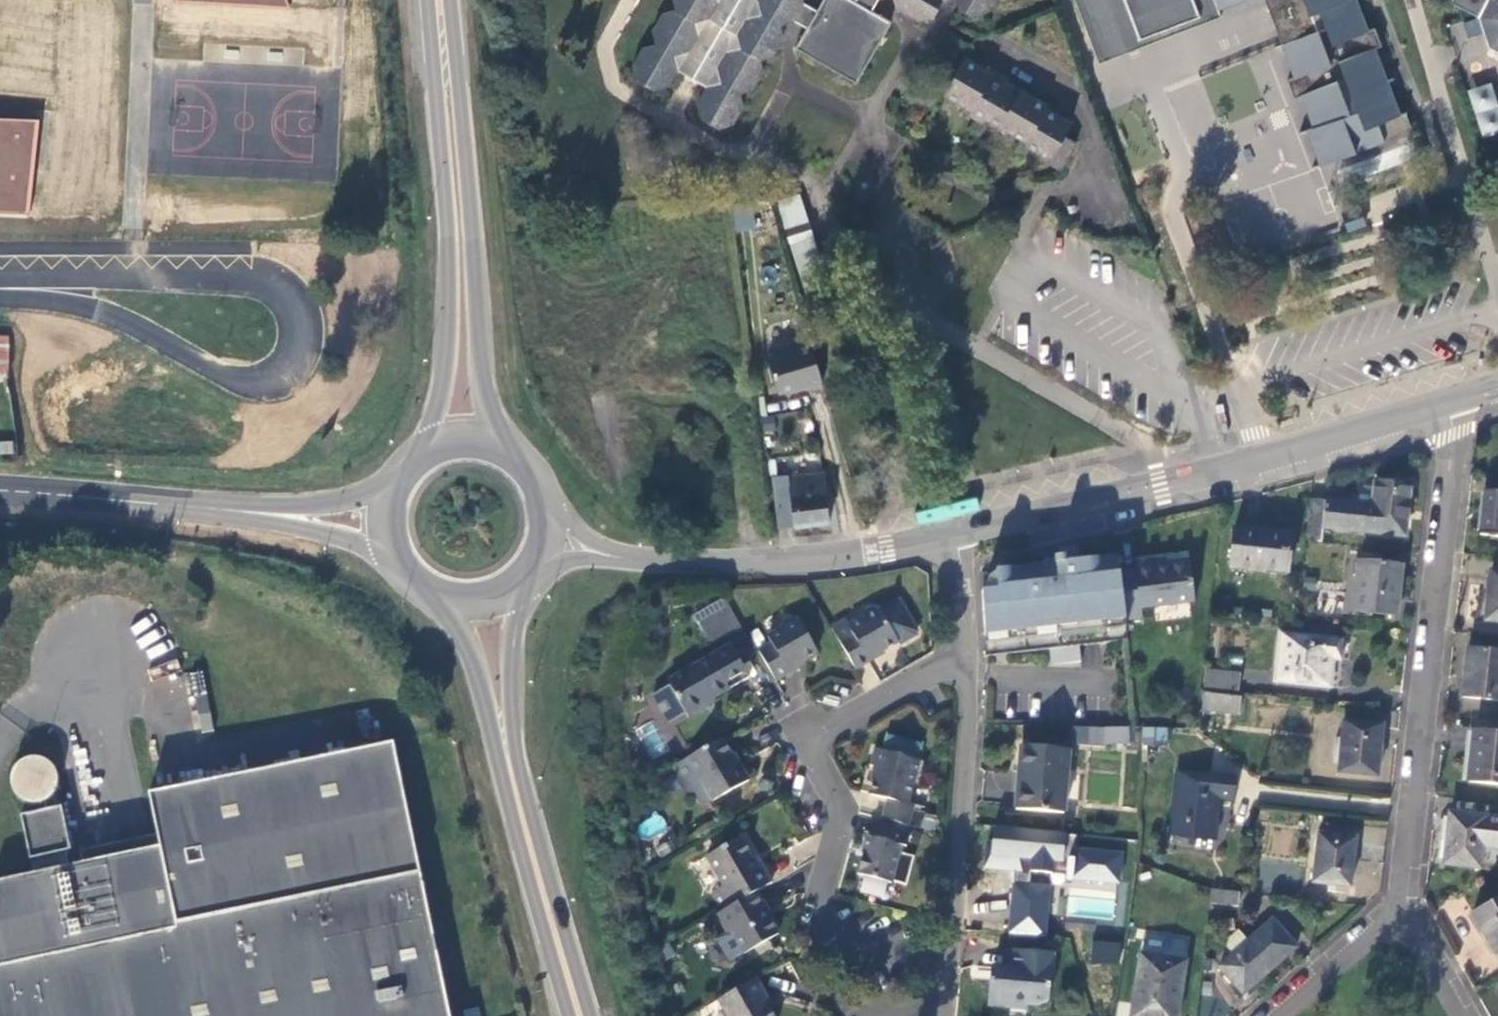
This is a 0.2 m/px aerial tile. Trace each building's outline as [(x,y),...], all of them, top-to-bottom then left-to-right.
[(636,79),(653,89),(667,85),(677,68),(707,86),(697,103),(701,117),(718,127),(732,123),(742,106),(738,92),(752,88),(762,71),(758,58),(772,54),(782,37),(778,23),(792,19),(806,27),(794,47),(855,82),(890,22),(870,10),(876,0),(853,0),(852,0),(822,0),(816,10),(802,2),(801,0),(673,0),(676,10),(662,14),(652,31),(656,44),(642,48),(632,65),(636,79)] [(958,8),(971,16),(984,12),(991,0),(956,0),(958,8)] [(1104,53),(1141,39),(1125,0),(1084,0),(1104,53)] [(1218,9),(1214,0),(1125,0),(1141,39),(1218,9)] [(1218,9),(1243,0),(1214,0),(1218,9)] [(1294,77),(1287,79),(1294,97),(1301,94),(1313,126),(1306,129),(1320,165),(1335,159),(1384,140),(1382,135),(1378,122),(1400,113),(1374,46),(1381,44),(1374,25),(1367,28),(1356,0),(1265,0),(1294,77)] [(1450,3),(1479,18),(1489,48),(1497,53),(1497,0),(1452,0),(1450,3)] [(965,57),(942,95),(970,111),(967,116),(982,125),(985,120),(1025,143),(1024,146),(1049,160),(1047,163),(1061,171),(1077,143),(1064,136),(1071,123),(1046,108),(1048,105),(1007,82),(1009,78),(994,69),(992,73),(965,57)] [(1467,90),(1483,137),(1497,132),(1497,104),(1491,82),(1467,90)] [(1378,122),(1382,135),(1410,124),(1405,111),(1400,113),(1378,122)] [(27,216),(38,121),(0,119),(0,214),(27,216)] [(808,301),(832,293),(799,194),(775,201),(808,301)] [(750,207),(732,211),(736,231),(755,227),(750,207)] [(1427,255),(1431,266),(1447,261),(1443,250),(1427,255)] [(811,343),(768,356),(779,393),(805,386),(806,388),(823,383),(811,343)] [(13,454),(13,441),(0,441),(0,454),(13,454)] [(789,475),(795,526),(831,522),(825,471),(789,475)] [(791,497),(789,475),(773,477),(775,499),(791,497)] [(1324,528),(1405,536),(1410,485),(1376,481),(1373,506),(1311,499),(1306,541),(1322,542),(1324,528)] [(1485,491),(1480,534),(1497,536),(1497,492),(1485,491)] [(1230,568),(1288,574),(1292,535),(1235,528),(1230,568)] [(986,598),(982,598),(985,642),(984,658),(1050,649),(1052,666),(1082,662),(1080,646),(1128,640),(1125,621),(1120,572),(1118,562),(1081,566),(1079,551),(1059,553),(1060,563),(1055,563),(1055,569),(1050,570),(1045,570),(996,577),(997,580),(998,596),(986,598)] [(1165,567),(1154,568),(1154,562),(1135,564),(1135,570),(1120,572),(1125,621),(1143,619),(1141,608),(1195,602),(1190,564),(1165,567)] [(1401,566),(1359,562),(1354,611),(1396,616),(1401,566)] [(1491,572),(1486,622),(1497,623),(1497,573),(1491,572)] [(986,598),(998,596),(997,580),(994,581),(989,586),(986,592),(986,598)] [(705,642),(740,629),(728,597),(693,611),(705,642)] [(839,641),(856,669),(870,661),(868,659),(898,642),(879,609),(873,607),(864,612),(862,618),(848,626),(852,634),(839,641)] [(759,651),(775,679),(789,671),(788,669),(817,652),(798,619),(792,617),(783,622),(781,628),(768,636),(772,644),(759,651)] [(1280,632),(1275,681),(1329,686),(1332,658),(1339,658),(1341,639),(1336,638),(1337,629),(1312,626),(1311,636),(1280,632)] [(1468,650),(1462,698),(1497,702),(1497,653),(1468,650)] [(668,681),(688,717),(706,707),(704,703),(729,689),(711,657),(668,681)] [(205,670),(190,672),(196,733),(212,731),(205,670)] [(1206,670),(1204,687),(1239,691),(1241,674),(1206,670)] [(1241,698),(1204,694),(1202,711),(1239,715),(1241,698)] [(1378,777),(1384,726),(1345,721),(1339,773),(1378,777)] [(1141,743),(1166,743),(1167,727),(1142,726),(1141,743)] [(1103,732),(1102,748),(1131,750),(1132,734),(1103,732)] [(1474,733),(1468,782),(1497,786),(1497,736),(1474,733)] [(897,735),(892,752),(911,757),(915,740),(897,735)] [(703,788),(712,802),(749,781),(739,764),(737,765),(722,739),(671,767),(688,796),(694,793),(703,788)] [(393,743),(148,794),(157,835),(159,847),(82,863),(0,880),(0,1015),(449,1015),(393,743)] [(1016,810),(1064,814),(1070,750),(1022,746),(1016,810)] [(883,819),(909,826),(915,805),(908,804),(919,760),(875,748),(871,765),(879,767),(871,795),(889,799),(883,819)] [(21,803),(59,789),(45,752),(7,766),(21,803)] [(1238,779),(1180,773),(1173,835),(1214,840),(1219,800),(1235,802),(1238,779)] [(712,802),(703,788),(694,793),(702,808),(712,802)] [(49,800),(44,803),(46,810),(20,816),(29,859),(70,851),(61,807),(56,808),(54,795),(52,797),(49,800)] [(1450,814),(1444,866),(1481,870),(1483,849),(1497,850),(1497,819),(1450,814)] [(878,838),(883,819),(875,817),(870,836),(878,838)] [(907,847),(912,827),(909,826),(883,819),(878,838),(870,836),(868,836),(858,874),(891,883),(901,846),(907,847)] [(1351,887),(1357,838),(1319,834),(1313,883),(1351,887)] [(79,851),(82,863),(159,847),(157,835),(79,851)] [(710,893),(721,912),(757,891),(772,883),(761,865),(757,868),(740,837),(705,857),(722,887),(710,893)] [(1075,861),(1034,857),(1029,912),(1070,915),(1075,861)] [(1240,893),(1213,890),(1211,904),(1238,907),(1240,893)] [(721,912),(716,915),(726,932),(730,930),(744,954),(778,934),(763,908),(765,907),(757,891),(721,912)] [(1496,956),(1497,954),(1497,900),(1473,914),(1496,956)] [(1077,940),(1123,944),(1125,918),(1079,914),(1077,940)] [(1273,921),(1249,942),(1234,955),(1220,967),(1244,994),(1296,948),(1273,921)] [(1234,955),(1249,942),(1239,930),(1224,944),(1234,955)] [(1049,1001),(1053,953),(1007,950),(1006,969),(997,969),(996,980),(991,979),(989,1005),(1011,1007),(1012,1001),(1027,1002),(1026,1005),(1038,1006),(1049,1001)] [(1185,962),(1141,955),(1132,1015),(1177,1015),(1185,962)] [(756,978),(718,1000),(727,1015),(773,1015),(762,997),(765,995),(756,978)]
